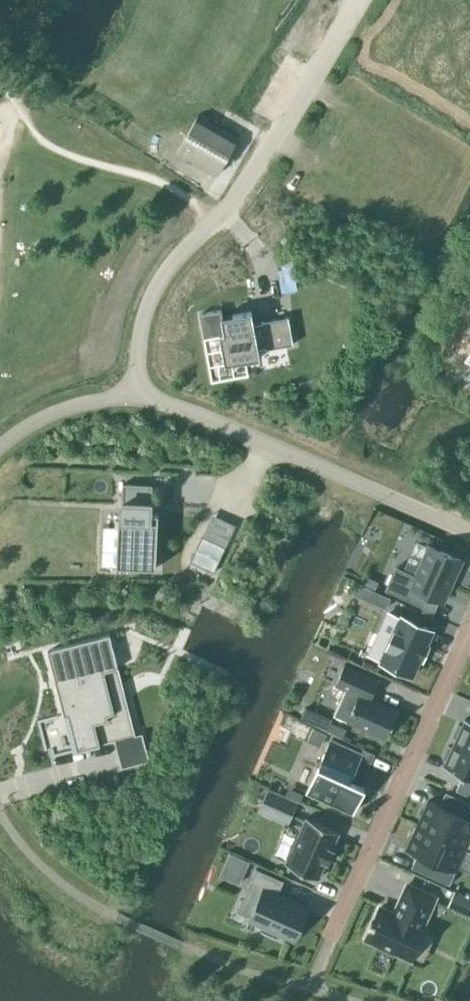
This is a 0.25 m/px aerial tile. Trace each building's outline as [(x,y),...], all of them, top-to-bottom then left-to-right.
[(217,175),(219,170),(230,152),(238,138),(198,115),(176,152),(217,175)] [(284,296),(299,294),(295,263),(279,265),(284,296)] [(253,323),(251,311),(221,317),(220,309),(199,313),(203,337),(219,335),(224,364),(260,358),(258,350),(293,344),(288,317),(253,323)] [(155,568),(158,514),(150,513),(152,484),(123,483),(122,512),(118,511),(115,566),(155,568)] [(201,563),(213,569),(225,544),(213,538),(201,563)] [(464,560),(428,544),(414,575),(396,567),(386,590),(423,607),(428,596),(444,603),(464,560)] [(400,619),(388,613),(378,635),(390,641),(381,661),(412,675),(420,658),(422,659),(428,646),(426,645),(432,630),(401,617),(400,619)] [(109,635),(48,650),(48,652),(52,651),(68,712),(64,713),(64,715),(79,712),(88,747),(114,740),(121,767),(148,760),(142,733),(135,734),(109,635)] [(379,680),(344,664),(336,682),(346,687),(333,715),(386,738),(398,711),(370,698),(379,680)] [(333,690),(320,684),(313,698),(326,704),(333,690)] [(465,718),(461,726),(458,724),(452,736),(456,737),(453,742),(469,750),(469,721),(465,718)] [(361,753),(330,739),(307,791),(352,812),(364,786),(349,780),(361,753)] [(453,742),(451,747),(448,745),(443,757),(446,759),(443,766),(462,775),(456,789),(469,796),(469,750),(453,742)] [(298,803),(268,790),(258,814),(287,827),(298,803)] [(454,796),(448,809),(428,800),(417,824),(466,846),(469,838),(469,803),(454,796)] [(339,832),(306,817),(285,863),(318,878),(326,861),(327,862),(333,850),(331,849),(339,832)] [(466,846),(417,824),(406,848),(426,857),(420,871),(449,884),(466,846)] [(283,880),(256,868),(245,891),(259,897),(248,920),(264,927),(262,930),(261,930),(261,931),(277,939),(278,937),(277,937),(278,933),(294,940),(309,908),(278,894),(283,880)] [(434,897),(407,884),(394,914),(379,907),(373,921),(372,920),(370,924),(372,924),(365,938),(379,944),(377,948),(392,954),(393,951),(411,959),(425,928),(421,926),(434,897)] [(455,891),(451,900),(459,904),(457,910),(466,914),(469,904),(469,898),(455,891)]
